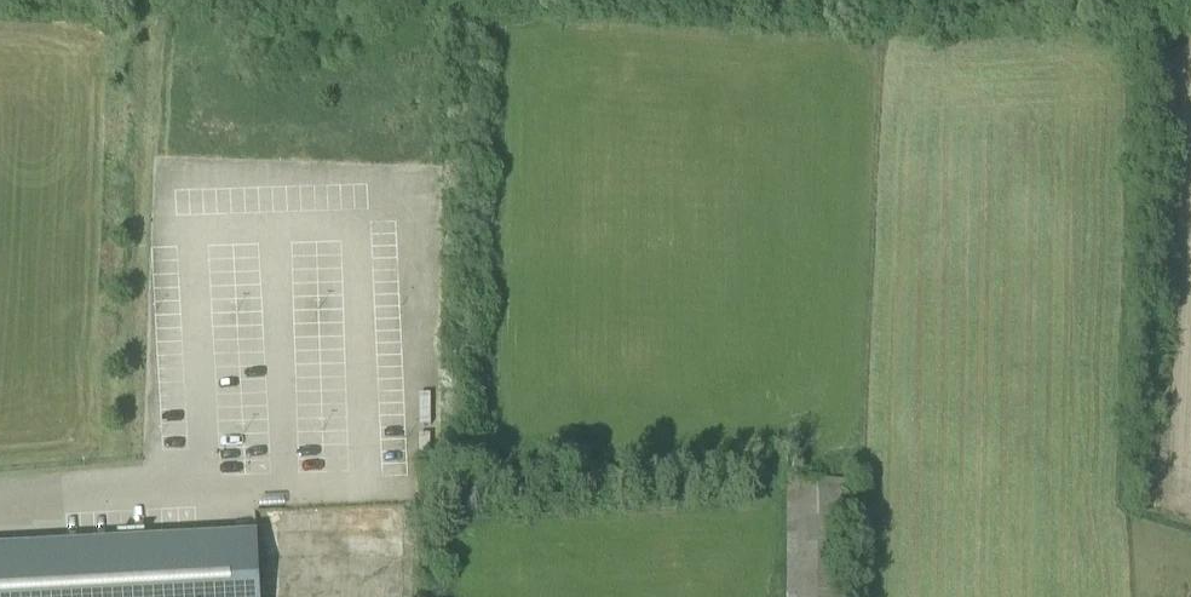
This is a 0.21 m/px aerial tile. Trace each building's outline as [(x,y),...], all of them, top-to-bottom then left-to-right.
[(849,482),(787,484),(787,596),(848,596),(849,482)] [(255,535),(0,548),(0,596),(258,596),(255,535)]
